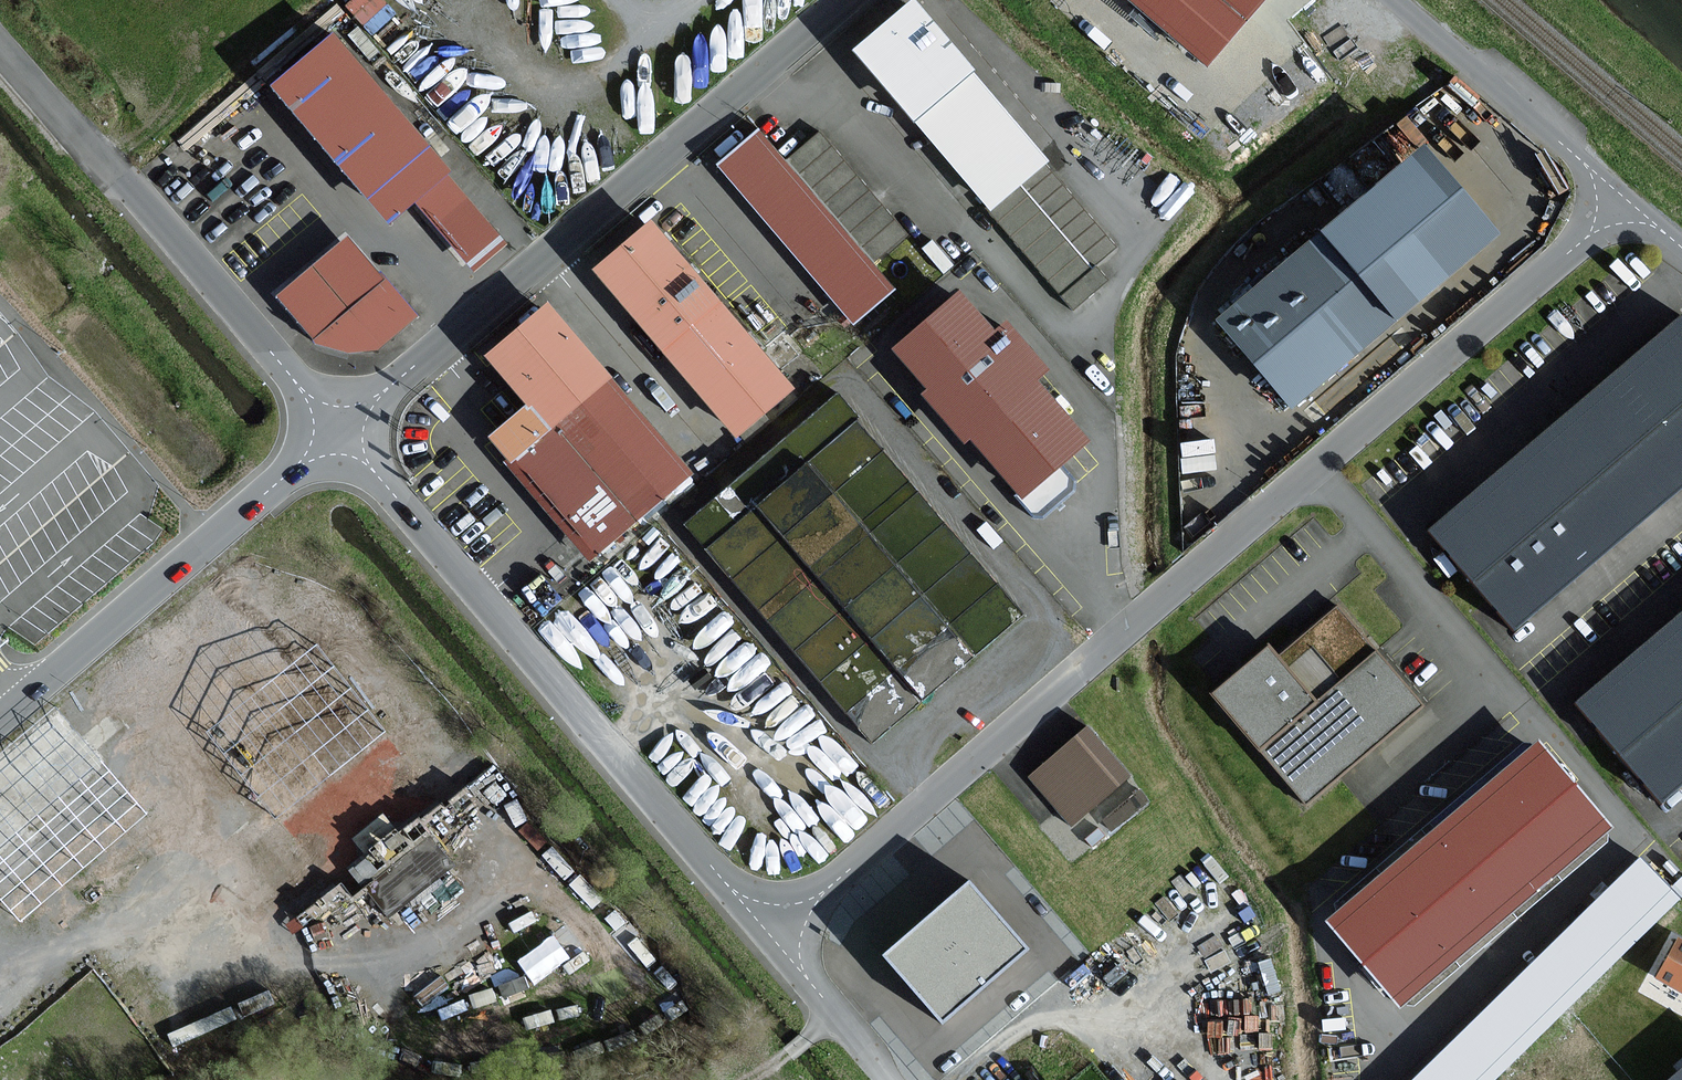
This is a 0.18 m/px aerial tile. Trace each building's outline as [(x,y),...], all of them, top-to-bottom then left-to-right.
[(1206,62),(1244,19),(1261,0),(1134,0),(1206,62)] [(860,55),(905,108),(991,210),(1044,165),(1047,162),(913,3),(857,51),(860,55)] [(332,36),(274,86),(390,220),(415,198),(475,267),(504,243),(446,175),(449,172),(332,36)] [(785,162),(759,131),(720,164),(854,323),(893,290),(871,264),(906,233),(818,135),(785,162)] [(1427,151),(1222,321),(1291,404),(1496,233),(1427,151)] [(1091,265),(1114,246),(1044,165),(991,210),(1072,307),(1104,280),(1091,265)] [(737,434),(791,388),(764,357),(757,349),(693,274),(651,224),(636,236),(597,270),(737,434)] [(382,343),(413,318),(347,239),(281,299),(317,339),(351,350),(382,343)] [(992,335),(959,297),(899,349),(1023,494),(1087,439),(1034,377),(1045,368),(1007,322),(992,335)] [(492,438),(591,557),(634,521),(691,473),(655,431),(621,391),(548,304),(487,355),(527,402),(530,406),(527,409),(500,432),(492,438)] [(1517,622),(1681,480),(1681,320),(1438,531),(1517,622)] [(870,740),(1019,615),(838,400),(689,525),(870,740)] [(1412,704),(1338,615),(1280,663),(1269,649),(1216,692),(1303,795),(1412,704)] [(1681,777),(1681,618),(1583,701),(1662,794),(1681,777)] [(224,744),(289,835),(407,752),(342,661),(224,744)] [(20,919),(43,901),(62,925),(91,903),(70,876),(152,812),(64,699),(0,749),(0,892),(20,919)] [(1089,726),(1028,776),(1069,825),(1130,775),(1089,726)] [(1607,828),(1538,746),(1332,920),(1401,1002),(1607,828)] [(1130,783),(1097,811),(1112,829),(1145,800),(1130,783)] [(455,855),(427,824),(414,836),(387,806),(356,834),(371,850),(352,867),(393,912),(455,855)] [(1636,863),(1416,1079),(1490,1079),(1673,900),(1636,863)] [(970,886),(888,957),(942,1019),(1024,948),(970,886)] [(536,978),(573,952),(556,929),(520,954),(536,978)] [(1659,977),(1681,989),(1681,944),(1677,941),(1659,977)] [(1672,1079),(1681,1079),(1681,1071),(1672,1079)]
